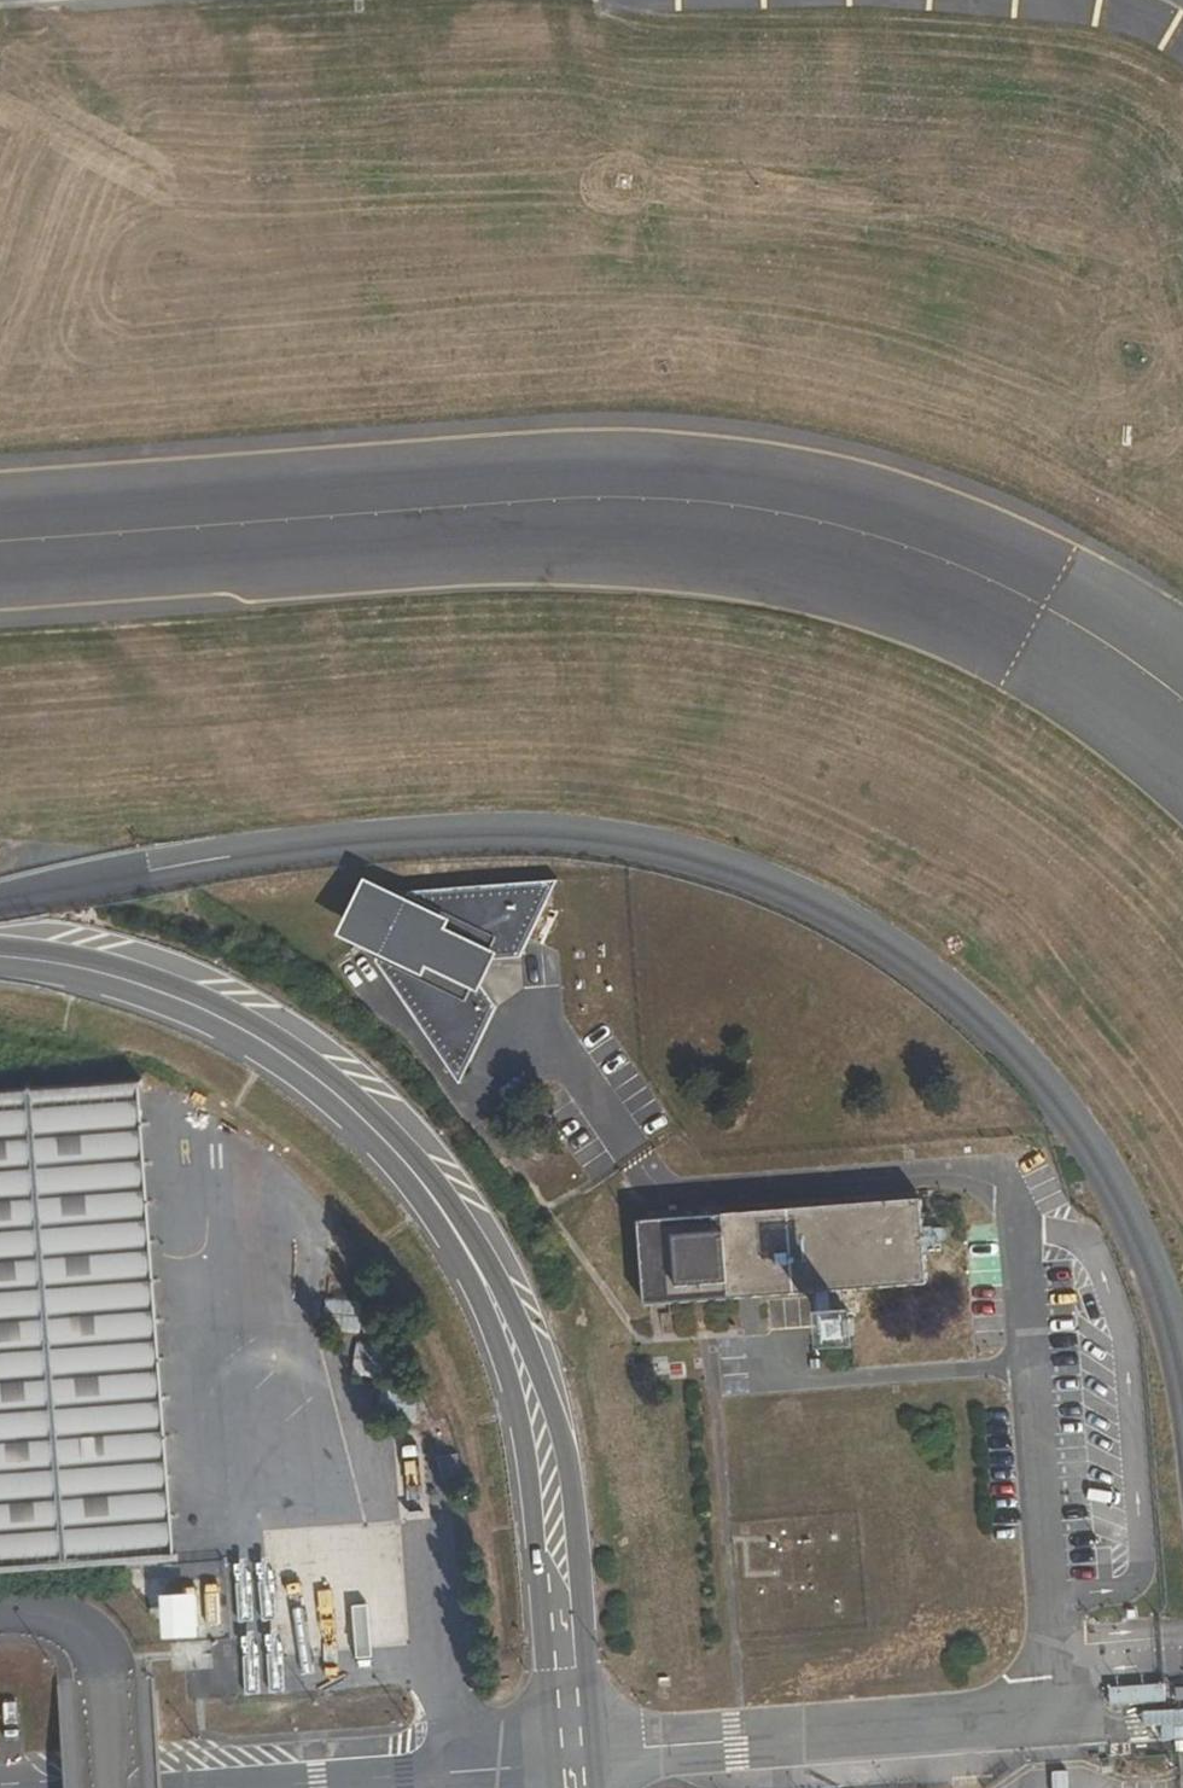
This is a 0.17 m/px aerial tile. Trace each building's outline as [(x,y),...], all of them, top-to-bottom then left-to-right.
[(365,877),(337,935),(378,956),(375,961),(460,1083),(498,1007),(482,985),(496,959),(521,958),(532,936),(555,884),(394,892),(365,877)] [(0,1089),(0,1580),(168,1569),(129,1079),(0,1089)] [(924,1231),(921,1198),(638,1220),(644,1305),(826,1291),(846,1289),(928,1283),(926,1256),(924,1231)] [(945,1254),(943,1230),(924,1231),(926,1256),(945,1254)] [(846,1289),(826,1291),(827,1308),(847,1307),(846,1289)] [(852,1313),(831,1316),(834,1336),(854,1333),(852,1313)]
